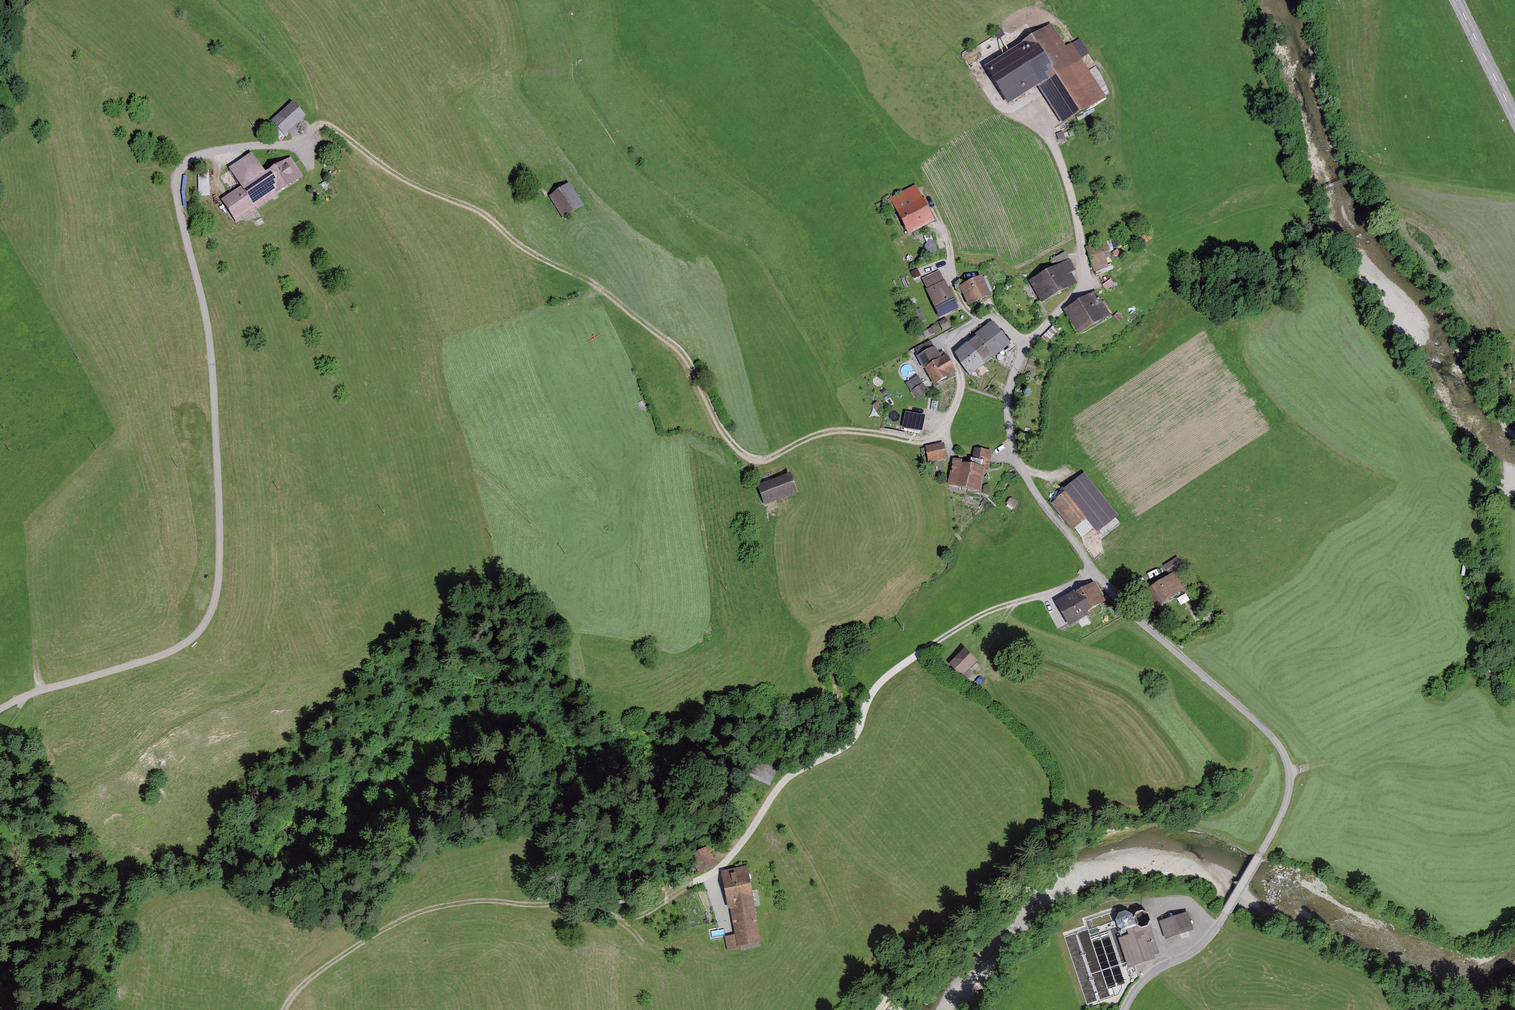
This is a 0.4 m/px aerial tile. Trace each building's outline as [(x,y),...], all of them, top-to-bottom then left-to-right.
[(1022,46),(985,69),(1008,105),(1037,87),(1062,126),(1107,98),(1081,57),(1085,54),(1077,41),(1065,48),(1051,26),(1021,45),(1022,46)] [(304,115),(291,102),(271,122),(283,134),(304,115)] [(251,154),(228,169),(241,189),(221,202),(235,225),(278,198),(276,195),(303,179),(290,158),(264,174),(251,154)] [(211,166),(200,166),(200,191),(211,191),(211,166)] [(582,207),(569,185),(549,197),(563,219),(582,207)] [(917,186),(891,198),(908,235),(934,223),(917,186)] [(1152,240),(1146,232),(1139,237),(1145,245),(1152,240)] [(1107,244),(1089,248),(1093,269),(1112,264),(1107,244)] [(1065,264),(1029,282),(1041,305),(1077,286),(1065,264)] [(939,272),(921,280),(938,318),(956,311),(939,272)] [(982,276),(961,284),(969,304),(990,295),(982,276)] [(1097,294),(1065,311),(1078,336),(1110,319),(1097,294)] [(925,319),(921,309),(915,312),(919,322),(925,319)] [(946,318),(940,321),(944,330),(950,327),(946,318)] [(977,335),(956,352),(972,373),(995,355),(995,356),(1009,345),(990,322),(976,334),(977,335)] [(936,349),(918,358),(932,388),(955,377),(946,358),(941,360),(936,349)] [(917,376),(905,383),(915,398),(927,391),(917,376)] [(923,415),(906,412),(903,429),(920,432),(923,415)] [(945,445),(926,448),(929,463),(947,460),(945,445)] [(972,463),(953,459),(947,488),(980,495),(985,472),(990,473),(994,454),(974,450),(972,463)] [(1085,471),(1065,486),(1070,492),(1090,518),(1098,529),(1118,513),(1085,471)] [(789,475),(757,485),(764,506),(796,496),(789,475)] [(1090,518),(1070,492),(1053,506),(1073,531),(1090,518)] [(1177,575),(1146,592),(1155,608),(1186,591),(1177,575)] [(1075,593),(1056,603),(1070,628),(1090,617),(1087,613),(1105,603),(1095,585),(1076,595),(1075,593)] [(965,650),(948,666),(961,679),(977,663),(965,650)] [(688,855),(698,875),(711,869),(700,848),(688,855)] [(751,869),(723,872),(728,911),(732,911),(734,935),(724,936),(726,950),(760,946),(751,869)] [(1149,953),(1154,951),(1146,926),(1149,921),(1147,914),(1140,911),(1134,913),(1131,919),(1130,915),(1124,912),(1117,914),(1114,920),(1116,927),(1124,950),(1123,951),(1127,965),(1150,957),(1149,953)] [(1159,921),(1164,935),(1189,926),(1184,913),(1159,921)]
